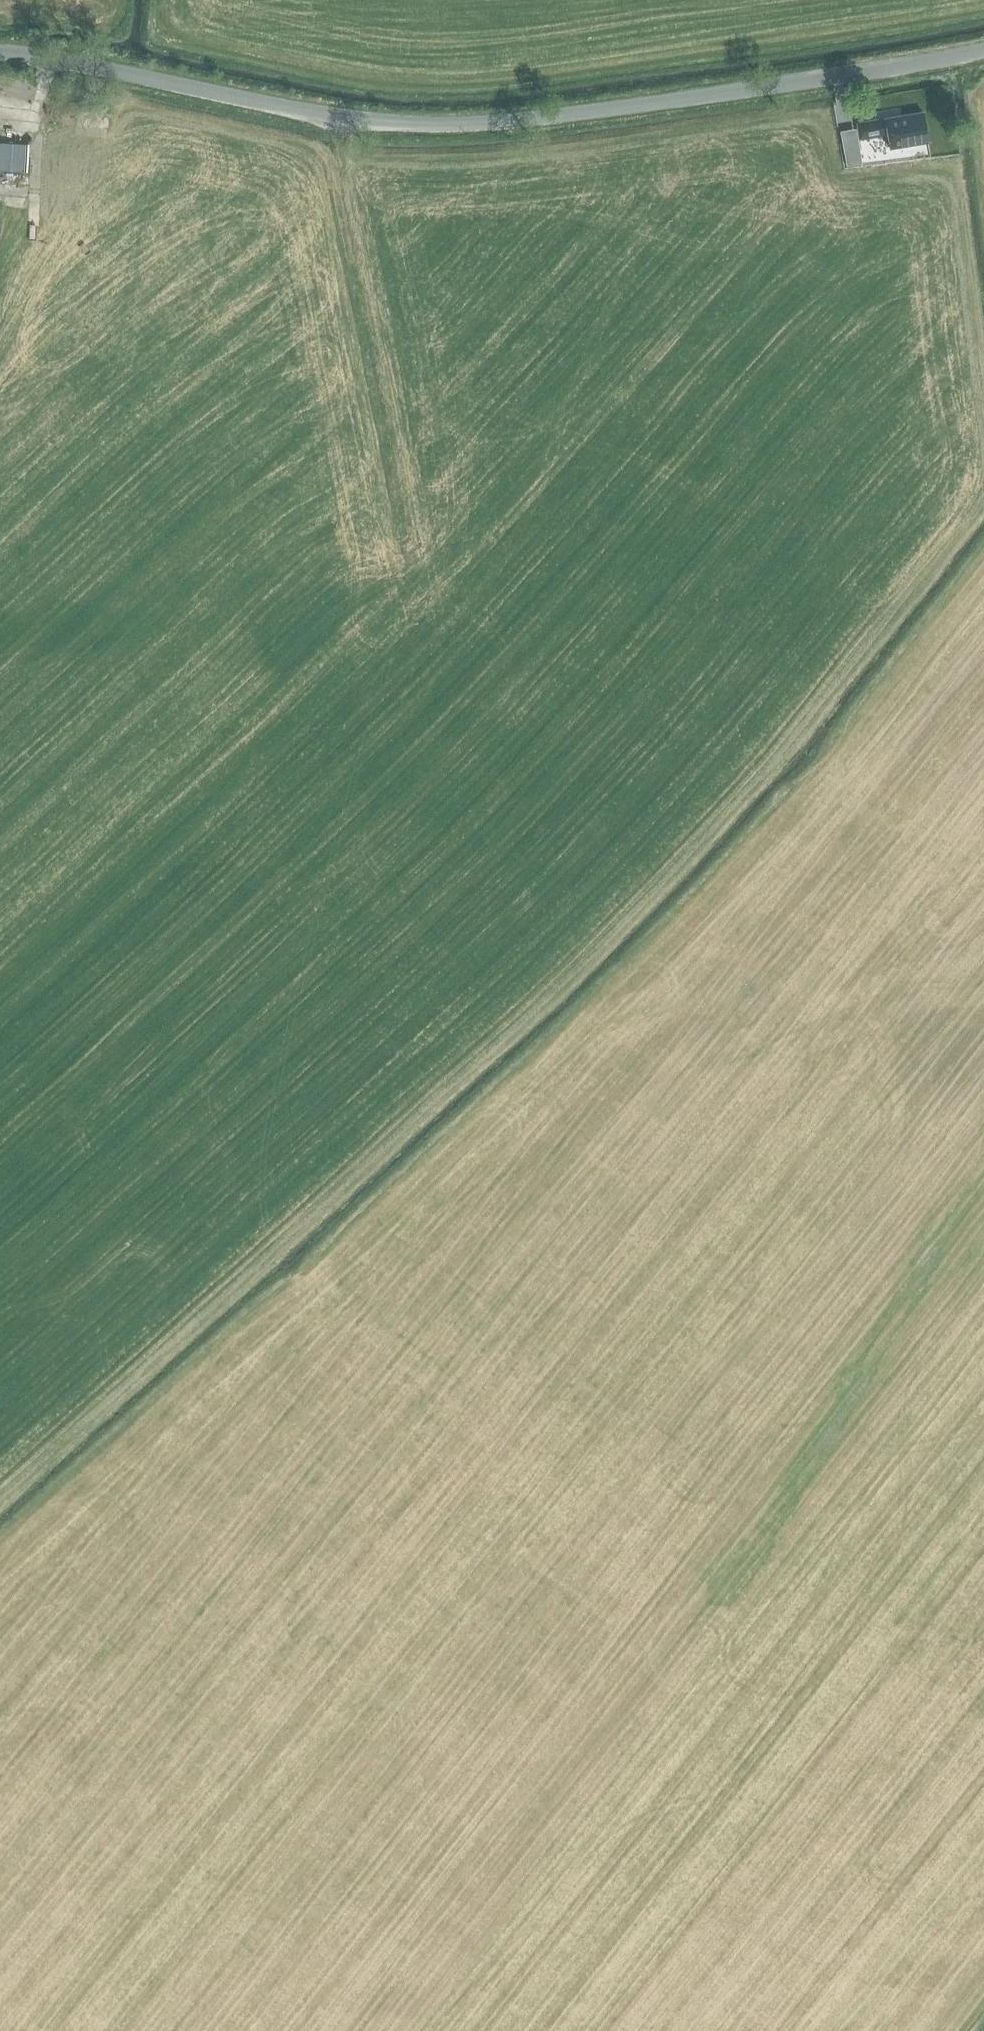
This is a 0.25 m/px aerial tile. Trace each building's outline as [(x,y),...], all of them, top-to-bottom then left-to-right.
[(928,141),(922,111),(857,122),(860,139),(888,134),(890,148),(928,141)] [(0,142),(0,170),(27,172),(28,144),(0,142)]
